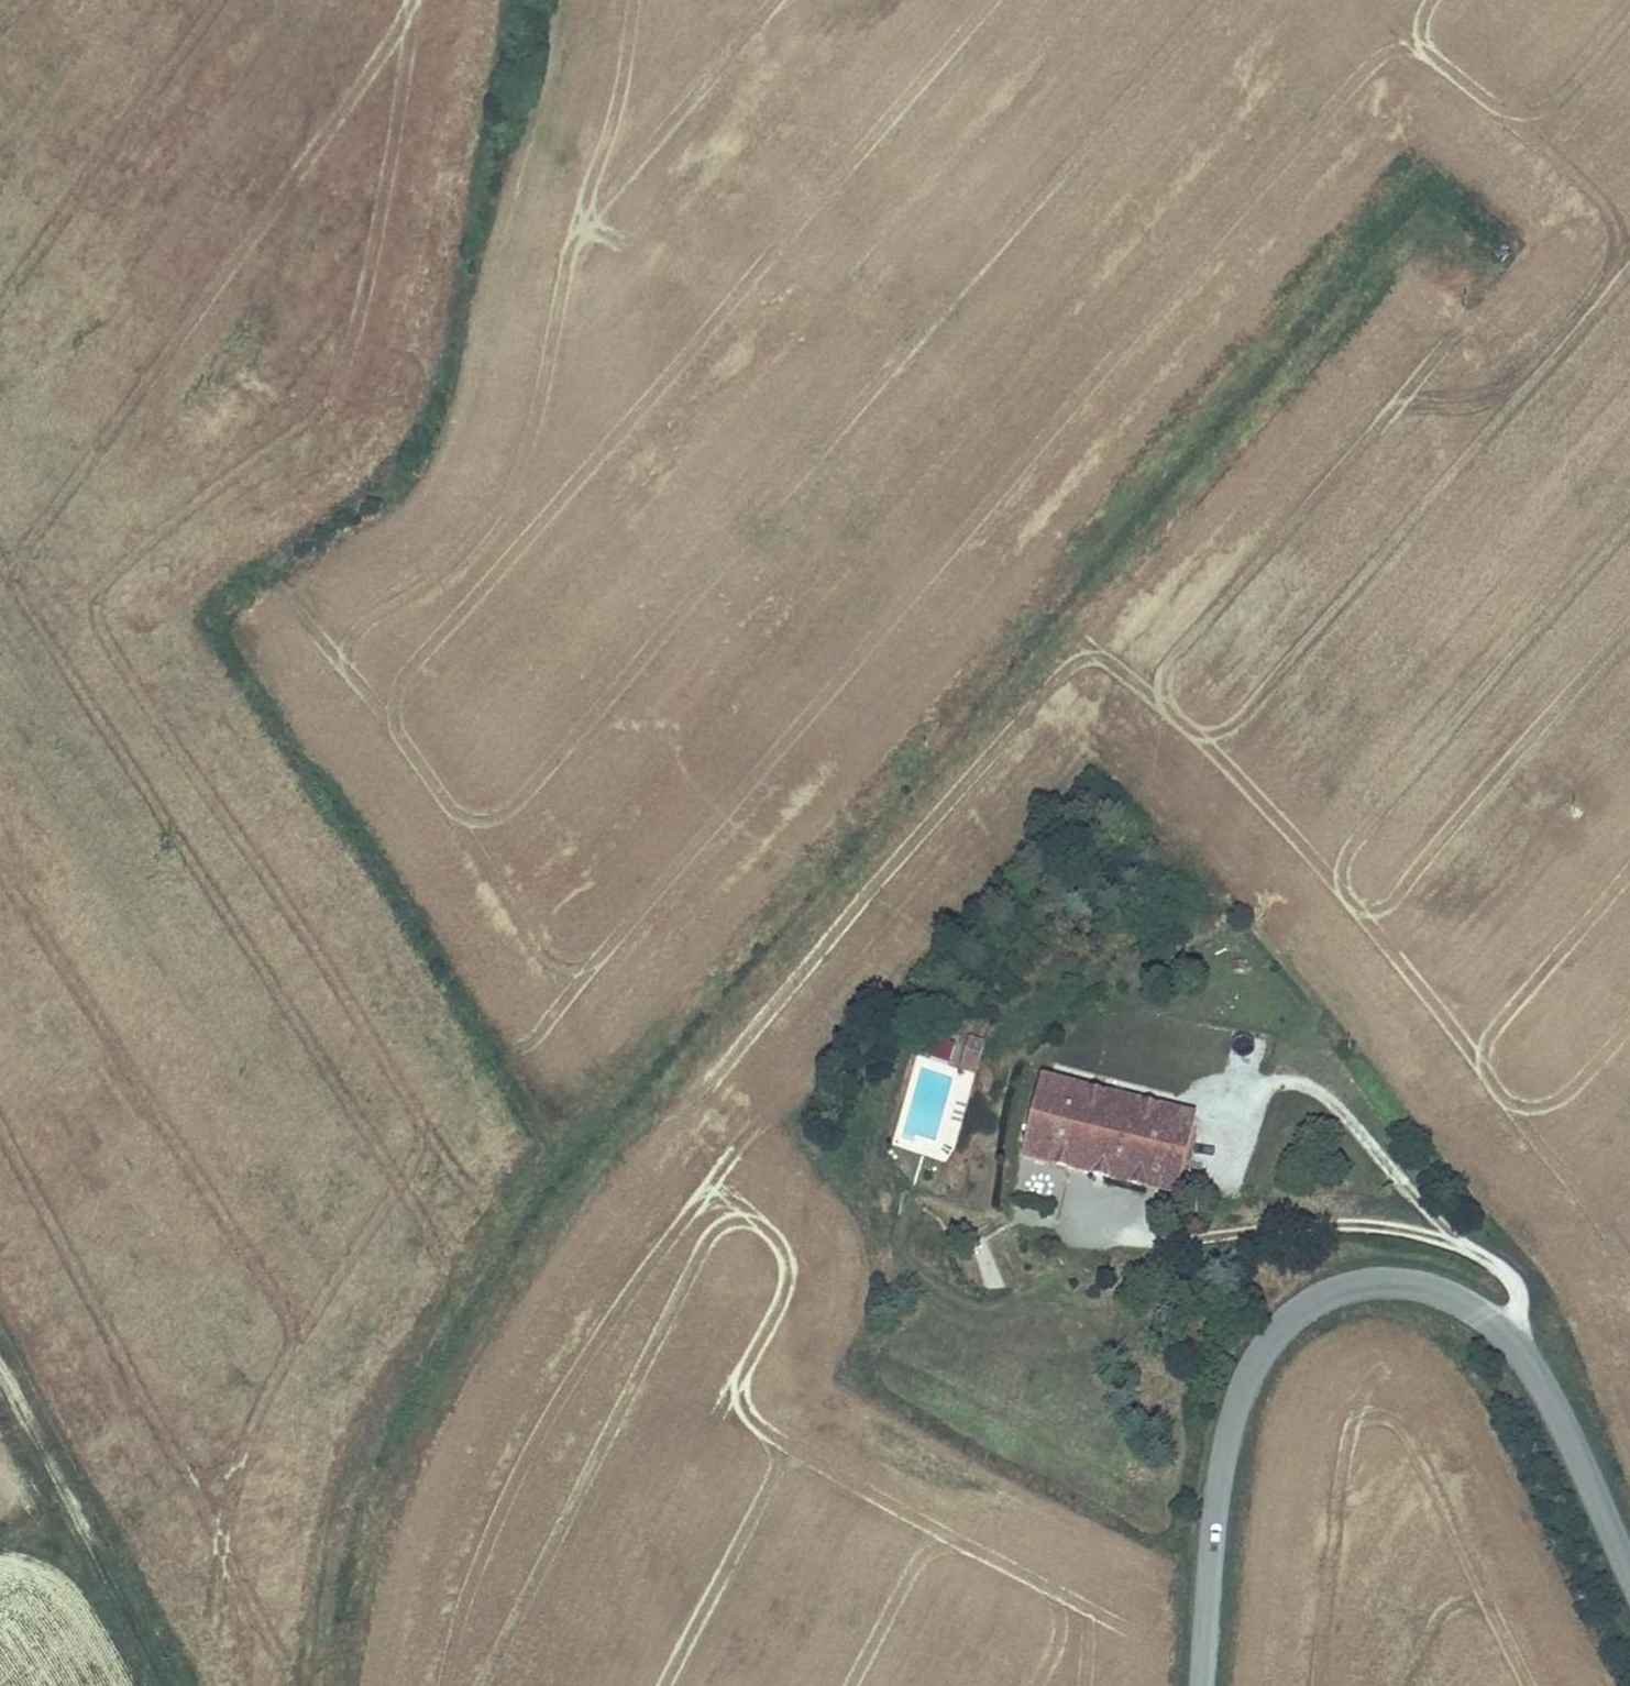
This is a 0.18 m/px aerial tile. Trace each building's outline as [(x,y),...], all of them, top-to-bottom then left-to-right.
[(959,1065),(975,1068),(981,1040),(965,1036),(959,1065)] [(1196,1113),(1042,1076),(1023,1157),(1176,1194),(1196,1113)]
